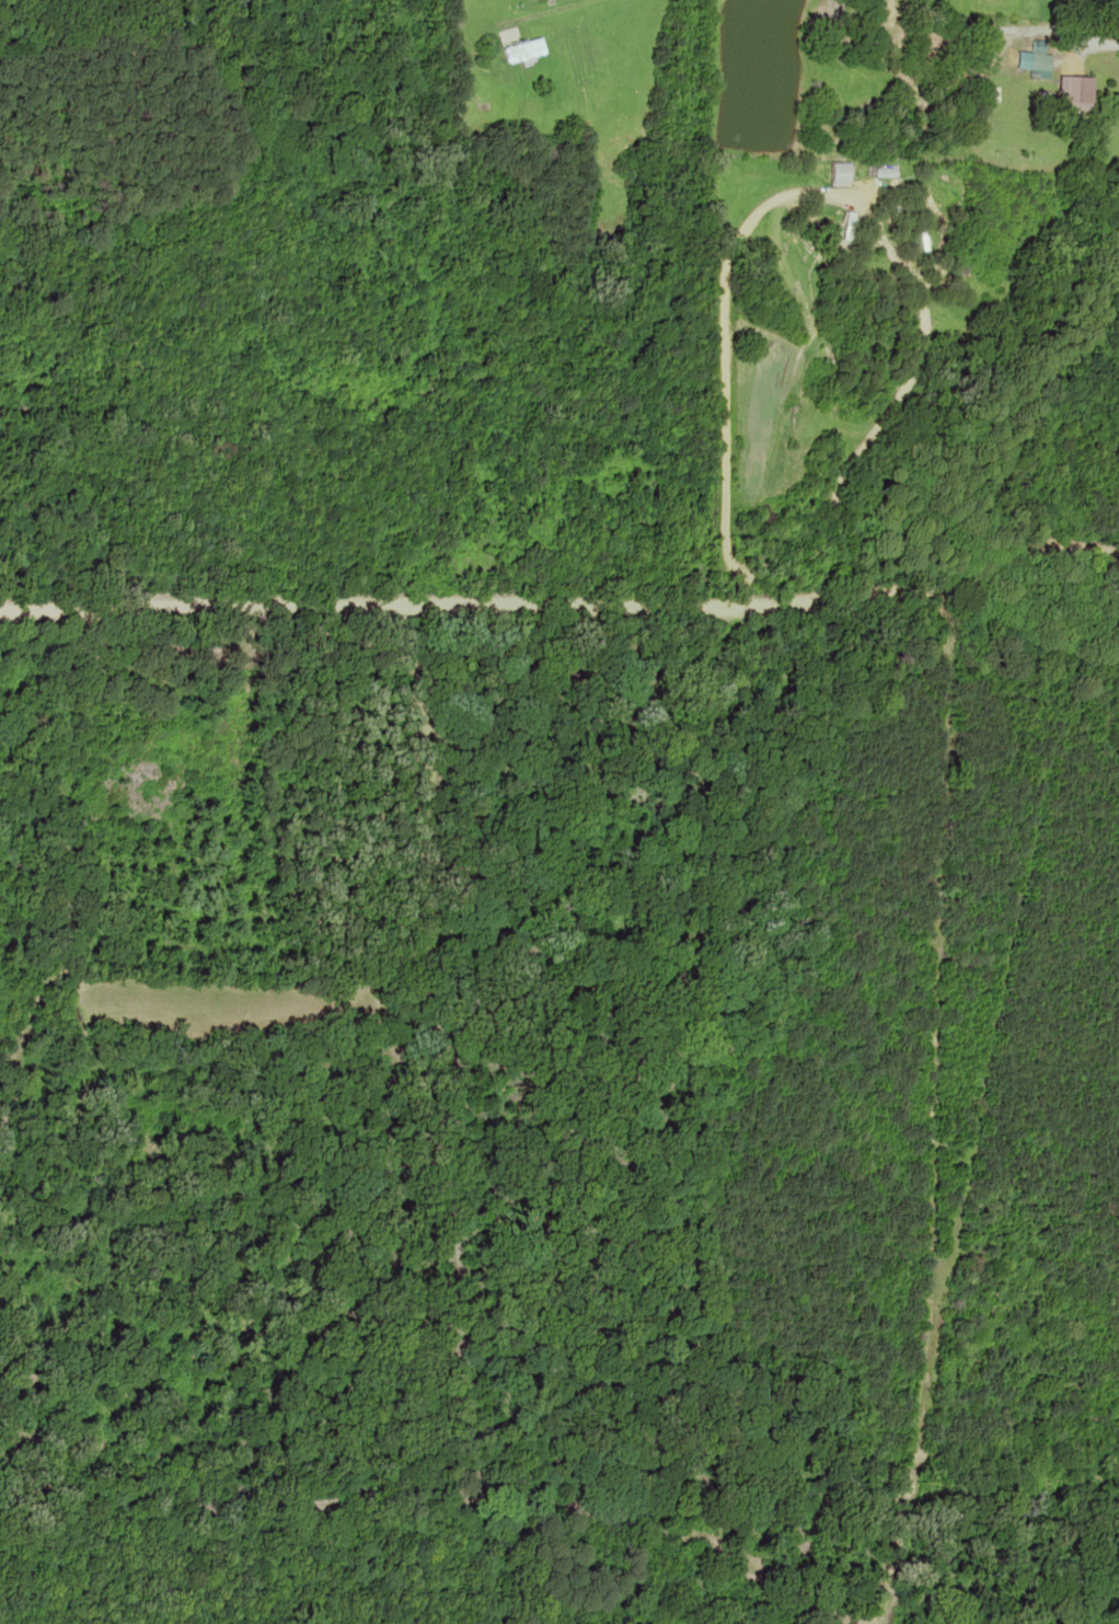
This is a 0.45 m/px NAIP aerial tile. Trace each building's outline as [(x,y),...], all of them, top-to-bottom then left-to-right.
[(548,54),(542,37),(505,50),(511,67),(548,54)] [(853,164),(833,164),(833,185),(853,185),(853,164)]
